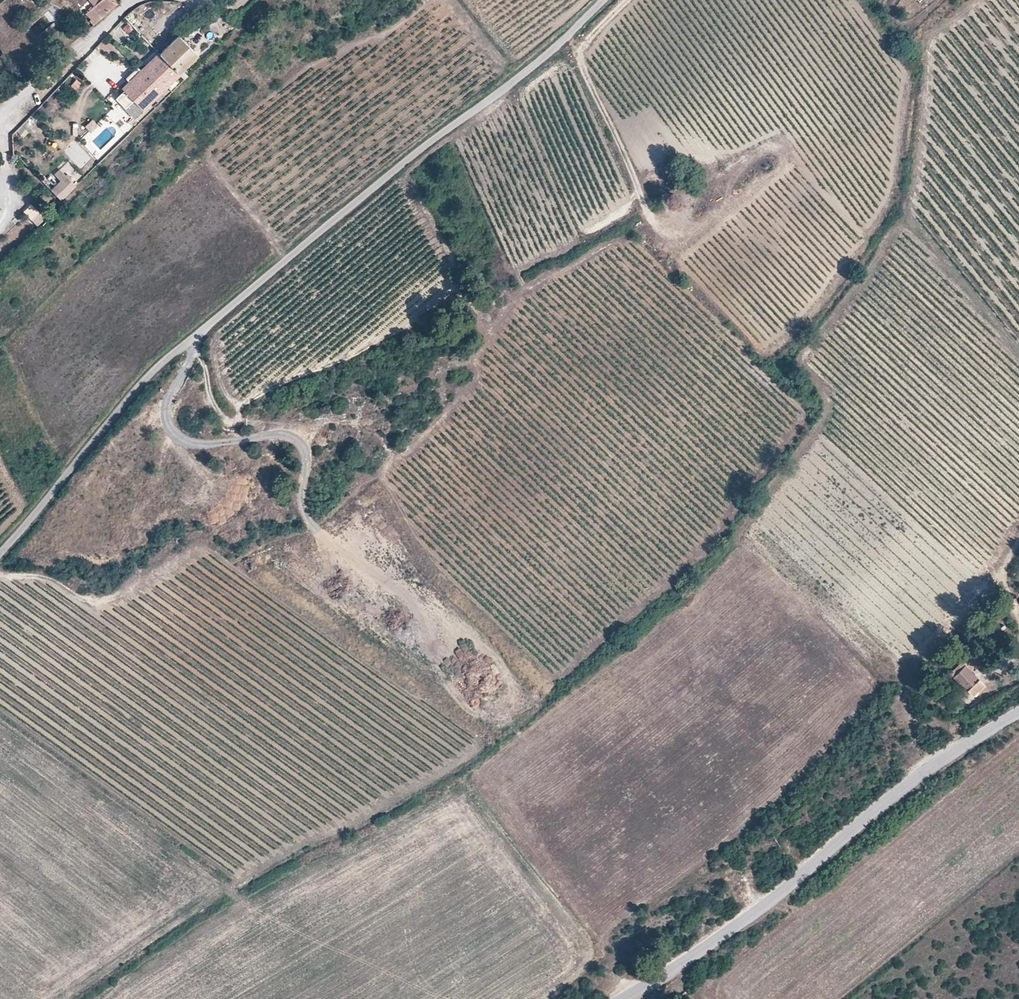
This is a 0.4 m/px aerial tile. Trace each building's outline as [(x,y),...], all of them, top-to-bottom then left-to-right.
[(118,2),(117,0),(100,0),(94,5),(85,13),(96,23),(118,2)] [(228,11),(245,0),(226,0),(222,3),(228,11)] [(194,50),(176,31),(156,50),(157,50),(175,69),(194,50)] [(175,69),(157,50),(120,86),(138,104),(175,69)] [(91,118),(84,125),(90,131),(98,124),(91,118)] [(74,184),(59,168),(53,173),(59,179),(50,188),(59,197),(74,184)] [(688,191),(701,183),(696,174),(683,182),(688,191)] [(985,685),(961,661),(949,673),(966,691),(967,690),(972,695),(977,691),(978,692),(985,685)]
